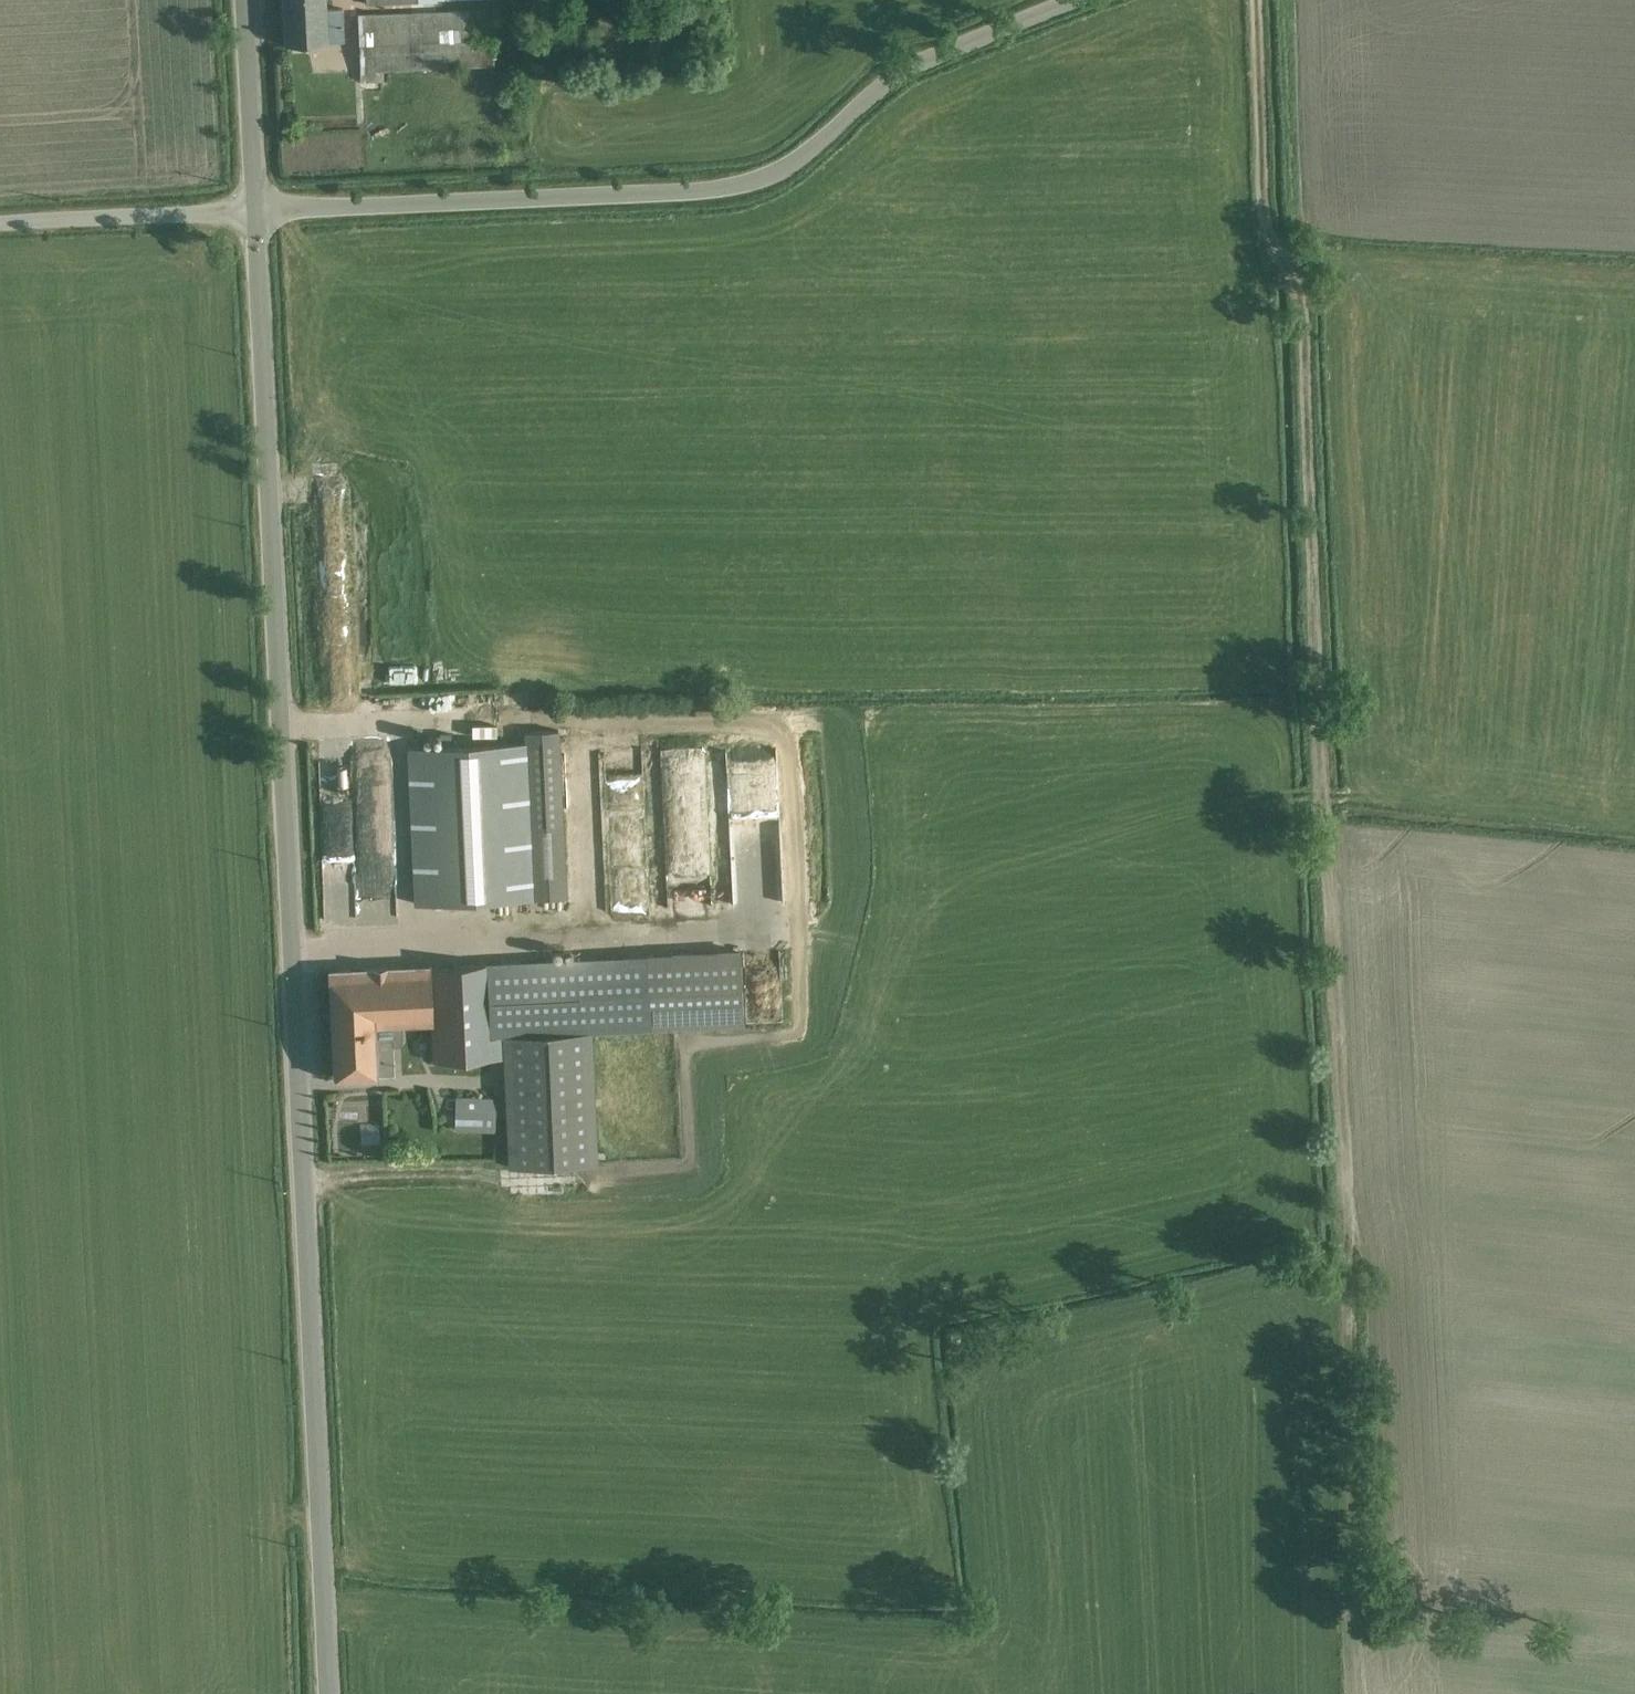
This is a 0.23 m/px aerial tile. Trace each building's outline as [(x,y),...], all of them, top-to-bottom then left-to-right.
[(327,40),(327,0),(279,0),(279,41),(327,40)] [(370,77),(495,74),(494,17),(369,20),(370,77)] [(559,734),(410,740),(416,901),(566,896),(559,734)] [(343,915),(414,911),(409,820),(398,821),(396,790),(407,789),(406,768),(372,770),(377,850),(339,852),(343,915)] [(669,917),(684,918),(685,903),(671,901),(669,917)] [(741,950),(494,964),(506,1185),(595,1180),(587,1033),(745,1024),(741,950)] [(378,1076),(377,1025),(434,1023),(432,965),(330,968),(333,1077),(378,1076)]
